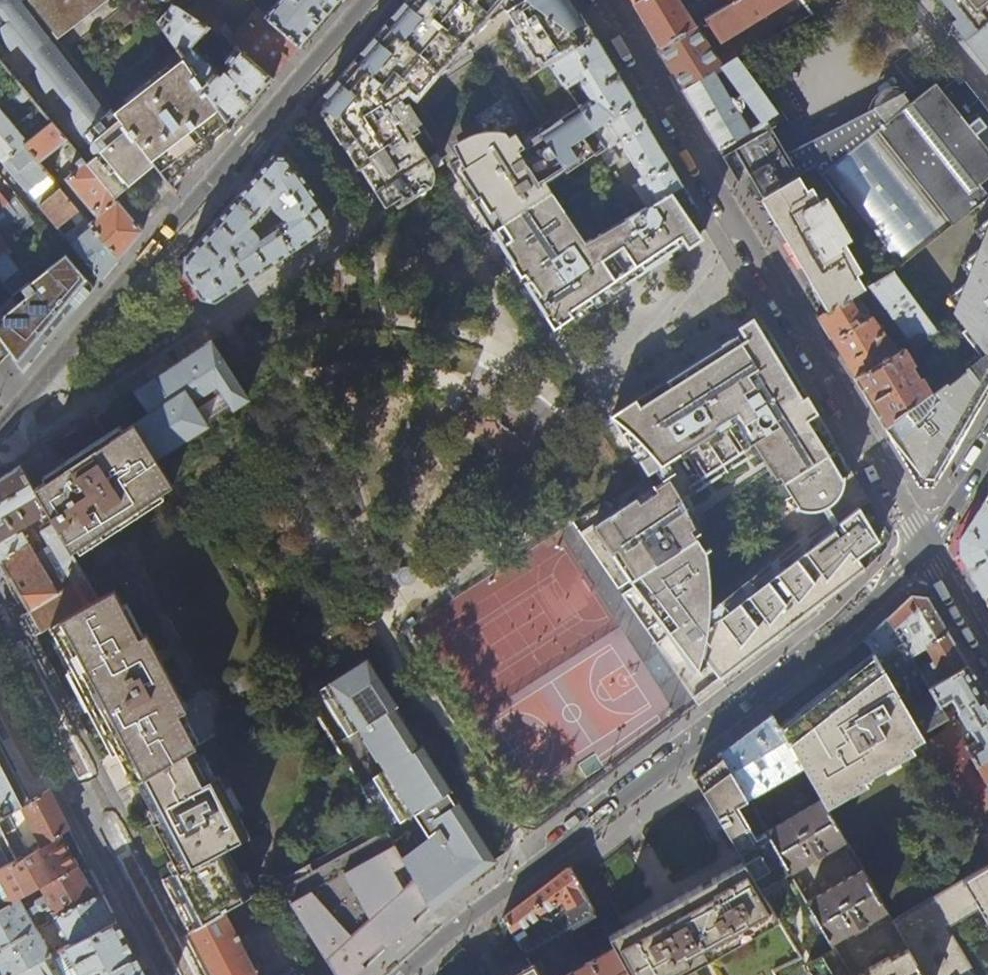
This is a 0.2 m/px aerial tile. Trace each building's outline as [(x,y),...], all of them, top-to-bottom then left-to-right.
[(103,152),(87,164),(115,196),(114,197),(117,200),(157,169),(114,113),(76,64),(26,0),(0,0),(0,19),(103,152)] [(76,64),(99,46),(102,50),(123,33),(120,30),(132,22),(116,0),(26,0),(76,64)] [(269,13),(262,7),(259,12),(301,46),(332,10),(340,0),(281,0),(269,13)] [(500,34),(504,39),(499,43),(507,54),(500,59),(546,130),(541,133),(567,173),(595,154),(596,156),(606,149),(592,130),(595,128),(580,107),(567,88),(552,64),(557,61),(596,38),(590,28),(573,0),(407,0),(399,9),(379,32),(357,58),(333,86),(328,92),(322,101),(322,108),(328,113),(324,119),(329,127),(366,179),(386,207),(423,183),(425,183),(432,186),(433,182),(434,174),(433,168),(432,165),(422,148),(433,141),(409,103),(406,104),(402,98),(500,34)] [(633,4),(659,47),(709,16),(701,1),(697,1),(683,9),(677,0),(640,0),(633,4)] [(731,3),(709,16),(659,47),(684,89),(721,67),(705,44),(718,37),(718,38),(783,0),(736,0),(731,3)] [(956,21),(953,24),(967,42),(987,24),(987,0),(940,0),(956,21)] [(189,13),(167,1),(154,17),(184,59),(232,127),(250,105),(273,79),(219,33),(215,39),(222,42),(216,53),(229,64),(220,74),(217,72),(219,69),(194,44),(207,25),(189,13)] [(189,13),(207,25),(219,33),(273,79),(280,70),(301,46),(259,12),(256,7),(238,32),(228,21),(198,1),(189,13)] [(967,42),(987,69),(987,24),(967,42)] [(616,73),(596,38),(557,61),(552,64),(567,88),(583,78),(582,84),(590,96),(593,98),(580,107),(595,128),(635,105),(616,73)] [(746,44),(749,50),(758,45),(755,39),(746,44)] [(203,156),(232,127),(184,59),(114,113),(157,169),(172,188),(203,156)] [(735,59),(721,67),(684,89),(701,120),(719,149),(775,113),(735,59)] [(814,166),(891,272),(987,195),(987,148),(960,113),(979,99),(961,75),(940,89),(931,79),(923,83),(920,79),(908,88),(901,87),(894,87),(886,88),(880,91),(876,94),(873,97),(868,105),(867,111),(799,145),(814,166)] [(30,113),(38,106),(22,88),(14,95),(30,113)] [(660,146),(635,105),(595,128),(592,130),(606,149),(622,140),(646,180),(635,187),(648,205),(682,185),(660,146)] [(0,110),(0,160),(2,162),(24,144),(34,136),(29,129),(22,136),(0,110)] [(719,149),(726,160),(733,173),(792,137),(775,113),(719,149)] [(51,122),(34,136),(24,144),(38,162),(66,139),(51,122)] [(539,181),(519,151),(524,148),(516,134),(510,138),(505,131),(502,130),(488,131),(480,133),(465,138),(454,144),(465,167),(456,173),(492,229),(553,192),(543,178),(539,181)] [(798,176),(814,166),(799,145),(792,137),(733,173),(742,188),(751,203),(762,197),(798,176)] [(48,174),(38,162),(24,144),(2,162),(27,192),(48,174)] [(67,155),(73,163),(79,158),(70,146),(65,150),(68,153),(67,155)] [(251,208),(261,217),(268,210),(269,211),(272,208),(284,218),(275,224),(293,251),(301,245),(317,235),(326,229),(329,214),(288,156),(273,155),(257,173),(237,197),(251,208)] [(114,197),(115,196),(87,164),(86,162),(84,163),(80,159),(75,163),(79,167),(64,179),(97,217),(90,224),(118,259),(129,247),(142,231),(117,200),(114,197)] [(639,211),(605,159),(603,160),(637,212),(639,211)] [(798,176),(762,197),(779,225),(814,284),(829,310),(863,289),(839,247),(851,241),(825,197),(814,203),(798,176)] [(39,207),(61,189),(57,185),(35,202),(39,207)] [(692,200),(682,185),(648,205),(639,211),(637,212),(622,221),(651,263),(675,247),(707,226),(692,200)] [(85,218),(61,189),(39,207),(57,228),(65,222),(71,229),(85,218)] [(588,243),(553,192),(492,229),(555,327),(570,317),(616,286),(651,263),(622,221),(588,243)] [(16,225),(23,233),(38,221),(22,202),(17,195),(8,203),(0,209),(0,236),(16,225)] [(252,228),(261,217),(251,208),(237,197),(219,218),(194,247),(185,257),(184,273),(200,299),(215,302),(223,297),(269,266),(293,251),(275,224),(259,234),(252,228)] [(90,224),(85,218),(71,229),(63,235),(100,280),(110,269),(118,259),(90,224)] [(0,238),(0,274),(15,294),(22,289),(29,283),(7,257),(12,253),(0,238)] [(966,258),(976,272),(952,291),(955,314),(966,329),(962,332),(980,357),(947,383),(946,382),(931,394),(903,414),(902,413),(884,427),(894,444),(918,485),(932,485),(944,468),(966,435),(974,421),(987,392),(987,241),(966,258)] [(53,264),(29,283),(22,289),(27,295),(16,303),(0,316),(0,338),(11,352),(23,370),(36,355),(70,315),(94,288),(66,254),(53,264)] [(891,272),(863,289),(829,310),(818,316),(836,346),(855,377),(897,352),(858,300),(871,291),(907,340),(899,344),(902,350),(935,330),(891,272)] [(16,303),(12,297),(0,306),(0,316),(16,303)] [(817,410),(763,321),(753,328),(806,417),(817,410)] [(806,417),(753,328),(729,343),(681,374),(625,409),(605,422),(625,453),(631,449),(634,453),(627,458),(631,464),(635,461),(645,477),(649,474),(656,486),(612,514),(613,516),(605,521),(629,555),(619,562),(633,581),(694,542),(687,532),(691,529),(686,516),(692,511),(685,499),(758,452),(762,458),(759,460),(773,479),(778,476),(784,484),(840,449),(827,428),(817,410),(806,417)] [(908,356),(940,338),(935,330),(902,350),(897,352),(855,377),(864,393),(884,427),(902,413),(903,414),(931,394),(920,378),(918,380),(908,366),(912,363),(908,356)] [(11,352),(0,338),(0,363),(11,352)] [(220,390),(232,407),(248,398),(210,340),(172,366),(156,376),(192,433),(206,423),(195,406),(220,390)] [(192,433),(156,376),(142,385),(136,390),(150,412),(135,422),(156,456),(192,433)] [(210,421),(229,409),(227,406),(208,418),(210,421)] [(70,552),(174,485),(164,469),(156,456),(135,422),(33,488),(47,512),(50,518),(61,536),(70,552)] [(835,496),(839,490),(841,485),(841,484),(826,462),(842,452),(840,449),(784,484),(790,493),(783,498),(788,503),(792,505),(800,508),(804,509),(809,509),(814,509),(823,506),(830,501),(835,496)] [(47,512),(33,488),(19,466),(8,473),(0,478),(0,562),(29,545),(21,532),(16,535),(13,531),(47,512)] [(865,493),(851,468),(841,474),(842,479),(841,484),(852,501),(865,493)] [(855,580),(886,551),(889,534),(868,498),(839,521),(836,518),(739,594),(777,646),(792,635),(815,616),(821,612),(855,580)] [(984,500),(959,539),(959,554),(970,572),(986,601),(987,600),(987,507),(984,500)] [(48,543),(61,536),(50,518),(38,525),(48,543)] [(629,555),(605,521),(603,522),(602,520),(588,529),(627,584),(633,581),(619,562),(629,555)] [(48,543),(50,546),(35,556),(29,545),(0,562),(0,570),(12,594),(26,620),(34,635),(48,626),(98,599),(70,552),(61,536),(48,543)] [(706,574),(704,560),(703,549),(700,551),(694,542),(633,581),(643,596),(670,579),(681,593),(706,574)] [(777,646),(739,594),(710,617),(707,613),(711,610),(706,574),(681,593),(670,579),(643,596),(661,622),(659,623),(711,697),(738,677),(767,654),(777,646)] [(661,622),(643,596),(633,581),(627,584),(619,590),(694,698),(700,694),(706,702),(711,697),(659,623),(661,622)] [(98,599),(48,626),(133,785),(136,782),(194,748),(197,746),(179,713),(186,709),(146,632),(139,635),(115,589),(98,599)] [(902,605),(888,617),(910,654),(925,646),(928,652),(930,652),(931,653),(928,656),(930,660),(918,668),(919,669),(928,685),(929,685),(966,665),(926,597),(911,595),(902,605)] [(867,638),(874,651),(895,686),(919,669),(918,668),(910,654),(888,617),(874,631),(867,638)] [(907,708),(895,686),(874,651),(778,726),(817,795),(819,799),(825,809),(871,783),(868,778),(898,760),(895,755),(925,738),(924,736),(920,730),(907,708)] [(396,704),(367,658),(320,687),(348,733),(359,727),(365,736),(362,738),(376,760),(379,758),(386,768),(360,785),(387,830),(414,813),(430,837),(402,855),(430,911),(449,896),(473,878),(495,861),(458,802),(455,804),(448,792),(451,790),(422,746),(419,747),(393,706),(396,704)] [(929,685),(931,689),(939,704),(951,697),(953,699),(954,699),(958,706),(957,706),(959,710),(957,711),(957,713),(963,725),(965,726),(968,726),(969,728),(971,728),(974,735),(975,738),(965,744),(975,762),(987,755),(987,702),(966,665),(929,685)] [(959,737),(939,704),(931,689),(926,691),(932,700),(916,709),(914,704),(907,708),(920,730),(935,722),(947,745),(959,737)] [(706,702),(700,694),(694,698),(700,706),(706,702)] [(757,725),(720,752),(747,799),(753,809),(754,811),(763,826),(776,806),(767,788),(778,781),(789,801),(817,795),(778,726),(771,714),(757,725)] [(924,736),(925,738),(933,752),(943,746),(934,731),(924,736)] [(30,799),(8,756),(0,741),(0,817),(30,799)] [(194,748),(136,782),(156,821),(152,823),(178,871),(161,880),(172,901),(188,932),(252,896),(229,849),(252,837),(219,774),(211,779),(194,748)] [(747,799),(720,752),(708,762),(692,773),(707,798),(737,848),(757,836),(744,814),(753,809),(747,799)] [(975,762),(987,785),(987,755),(975,762)] [(961,801),(987,848),(987,831),(979,814),(987,809),(987,786),(961,801)] [(30,799),(0,817),(0,826),(18,862),(68,829),(63,820),(47,789),(30,799)] [(842,838),(825,809),(819,799),(765,829),(766,831),(788,868),(807,858),(811,859),(822,853),(823,849),(842,838)] [(764,827),(763,826),(754,811),(749,814),(758,830),(764,827)] [(18,862),(0,826),(0,871),(18,862)] [(68,829),(18,862),(0,871),(0,911),(20,899),(41,887),(85,862),(76,845),(68,829)] [(757,836),(737,848),(744,861),(763,893),(781,883),(776,875),(788,868),(766,831),(757,836)] [(337,974),(359,974),(377,958),(409,930),(430,911),(402,855),(394,839),(362,860),(353,848),(288,890),(337,974)] [(841,852),(847,862),(854,859),(848,849),(841,852)] [(778,918),(763,893),(744,861),(633,923),(620,931),(609,938),(615,949),(629,974),(676,974),(778,918)] [(93,877),(85,862),(41,887),(46,895),(37,900),(37,905),(38,909),(42,910),(50,922),(58,917),(101,893),(93,877)] [(890,923),(904,949),(920,974),(976,974),(948,928),(980,909),(987,924),(987,863),(890,923)] [(504,916),(526,956),(597,916),(570,867),(553,879),(520,904),(504,916)] [(859,869),(806,900),(829,939),(848,929),(851,930),(863,924),(863,921),(882,909),(859,869)] [(800,874),(793,877),(801,890),(807,886),(800,874)] [(108,906),(101,893),(58,917),(65,929),(58,932),(63,941),(69,937),(73,944),(116,921),(108,906)] [(237,937),(272,919),(257,893),(252,896),(188,932),(211,974),(256,974),(237,937)] [(20,899),(0,911),(0,950),(37,929),(20,899)] [(890,923),(882,909),(880,916),(897,946),(904,949),(890,923)] [(73,944),(52,955),(16,974),(144,974),(133,953),(116,921),(73,944)] [(37,929),(0,950),(0,962),(6,974),(16,974),(52,955),(37,929)] [(829,939),(834,948),(850,974),(853,974),(856,970),(839,941),(829,939)] [(834,948),(802,965),(807,973),(802,974),(850,974),(834,948)] [(568,974),(629,974),(615,949),(568,974)] [(858,974),(920,974),(904,949),(888,958),(887,956),(868,966),(869,969),(858,974)] [(531,966),(516,974),(515,974),(536,974),(531,966)]
